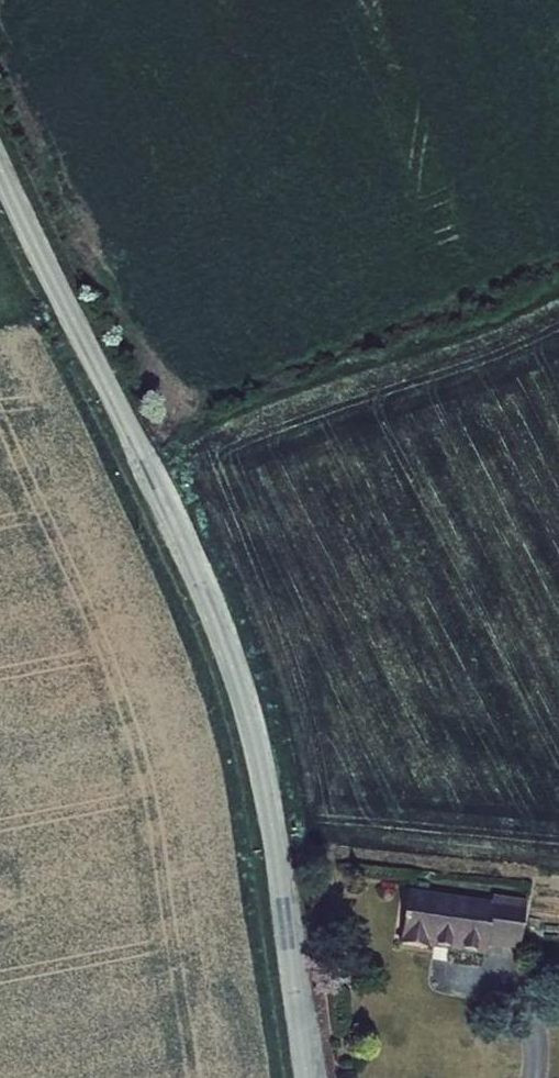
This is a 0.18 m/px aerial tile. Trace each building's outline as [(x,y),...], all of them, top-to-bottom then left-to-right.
[(492,903),(408,892),(401,942),(398,941),(397,946),(431,953),(432,950),(485,958),(488,948),(520,952),(528,903),(493,897),(492,903)]
